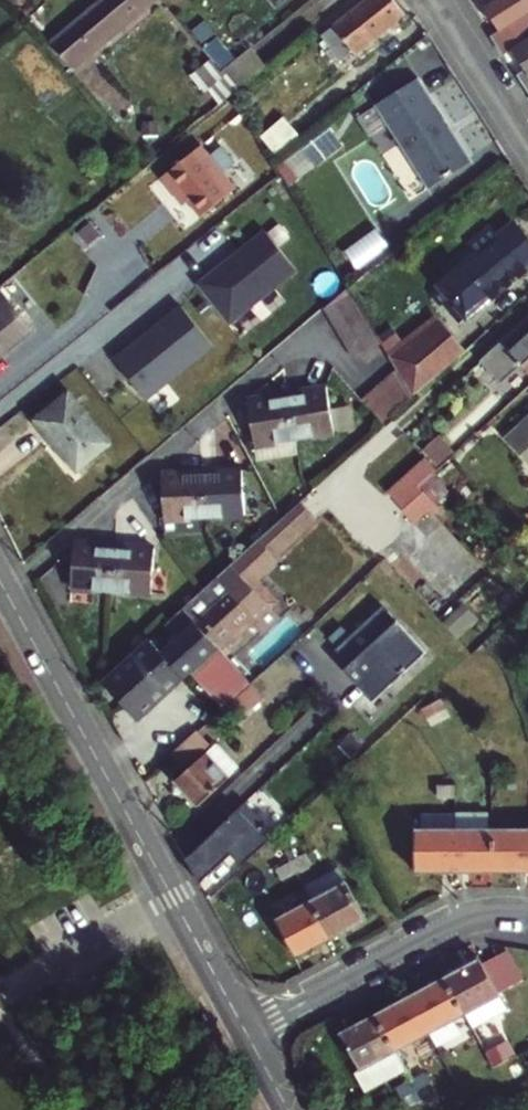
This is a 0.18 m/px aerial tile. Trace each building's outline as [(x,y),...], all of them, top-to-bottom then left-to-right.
[(120,27),(152,0),(102,0),(100,2),(120,27)] [(333,26),(356,54),(405,16),(393,0),(366,0),(333,26)] [(527,40),(527,0),(497,0),(484,9),(499,32),(492,37),(504,55),(512,50),(527,40)] [(120,27),(100,2),(52,43),(72,67),(120,27)] [(512,50),(523,69),(516,73),(527,91),(527,93),(527,40),(512,50)] [(237,46),(199,78),(209,91),(248,59),(237,46)] [(111,84),(103,74),(88,87),(95,94),(97,91),(99,93),(111,84)] [(418,82),(376,109),(404,154),(444,122),(418,82)] [(283,118),(261,135),(274,151),(296,134),(283,118)] [(444,122),(404,154),(428,190),(470,163),(444,122)] [(288,183),(345,148),(333,129),(290,155),(289,154),(275,163),(288,183)] [(202,147),(164,179),(178,197),(184,193),(193,204),(188,208),(179,215),(190,230),(237,191),(202,147)] [(184,193),(178,197),(188,208),(193,204),(184,193)] [(98,206),(71,228),(90,251),(117,229),(98,206)] [(447,281),(470,310),(527,263),(527,243),(515,227),(447,281)] [(265,228),(197,282),(229,322),(297,268),(265,228)] [(470,310),(447,281),(437,289),(460,317),(470,310)] [(316,312),(325,322),(354,298),(351,293),(347,286),(316,312)] [(34,331),(0,290),(0,359),(34,331)] [(414,295),(374,331),(376,335),(398,371),(413,398),(434,379),(465,351),(437,322),(438,321),(414,295)] [(354,298),(325,322),(333,332),(361,309),(360,307),(354,298)] [(113,358),(146,397),(213,341),(180,302),(113,358)] [(333,332),(342,343),(368,322),(361,309),(333,332)] [(479,362),(500,384),(520,365),(527,374),(527,316),(479,362)] [(368,322),(342,343),(352,354),(376,335),(374,331),(368,322)] [(398,371),(379,388),(399,411),(413,398),(398,371)] [(399,411),(379,388),(360,404),(380,428),(388,422),(399,411)] [(322,389),(283,395),(289,439),(328,433),(322,389)] [(110,441),(69,390),(35,417),(76,468),(110,441)] [(289,439),(283,395),(243,402),(250,445),(289,439)] [(325,410),(328,431),(350,427),(347,407),(325,410)] [(504,439),(527,466),(527,417),(504,439)] [(29,434),(21,418),(0,428),(0,448),(29,434)] [(440,431),(423,448),(439,465),(456,448),(440,431)] [(421,460),(384,494),(398,511),(396,513),(408,526),(436,500),(422,484),(433,474),(421,460)] [(239,470),(198,472),(201,516),(240,514),(239,470)] [(160,517),(201,516),(198,472),(158,474),(160,517)] [(197,622),(218,647),(248,620),(263,636),(283,617),(276,609),(246,576),(275,549),(310,516),(298,503),(181,611),(187,617),(192,613),(198,620),(197,622)] [(71,587),(109,590),(111,544),(79,541),(73,546),(71,587)] [(151,548),(111,544),(109,590),(148,593),(151,548)] [(246,576),(276,609),(284,600),(262,576),(282,556),(275,549),(246,576)] [(381,605),(333,649),(357,675),(354,677),(371,695),(383,684),(385,687),(424,652),(381,605)] [(169,638),(161,628),(107,677),(140,718),(195,668),(227,703),(250,682),(218,647),(197,622),(165,652),(160,647),(169,638)] [(262,699),(251,686),(234,702),(245,715),(262,699)] [(197,731),(172,754),(186,770),(175,781),(196,806),(237,766),(215,743),(210,747),(197,731)] [(438,798),(454,798),(454,787),(439,787),(438,787),(438,798)] [(245,802),(186,858),(200,883),(231,854),(242,866),(269,841),(256,829),(263,822),(245,802)] [(454,815),(454,831),(492,831),(492,815),(454,815)] [(414,873),(454,872),(454,831),(413,832),(414,873)] [(492,872),(492,831),(454,831),(454,872),(492,872)] [(492,831),(492,872),(527,872),(527,831),(492,831)] [(304,853),(291,861),(295,870),(309,863),(304,853)] [(291,861),(276,869),(281,878),(295,870),(291,861)] [(346,882),(312,901),(331,936),(365,918),(346,882)] [(312,901),(275,921),(294,956),(331,936),(312,901)] [(479,960),(444,978),(463,1014),(471,1028),(506,1010),(497,993),(511,986),(496,956),(481,964),(479,960)] [(429,1032),(463,1014),(444,978),(410,996),(429,1032)] [(410,996),(376,1014),(395,1050),(429,1032),(410,996)] [(395,1050),(376,1014),(340,1033),(359,1069),(395,1050)] [(493,1037),(479,1043),(485,1053),(498,1046),(493,1037)] [(470,1060),(485,1053),(479,1043),(465,1051),(470,1060)] [(424,1073),(411,1080),(416,1089),(429,1082),(424,1073)] [(401,1097),(416,1089),(411,1080),(396,1087),(401,1097)]
